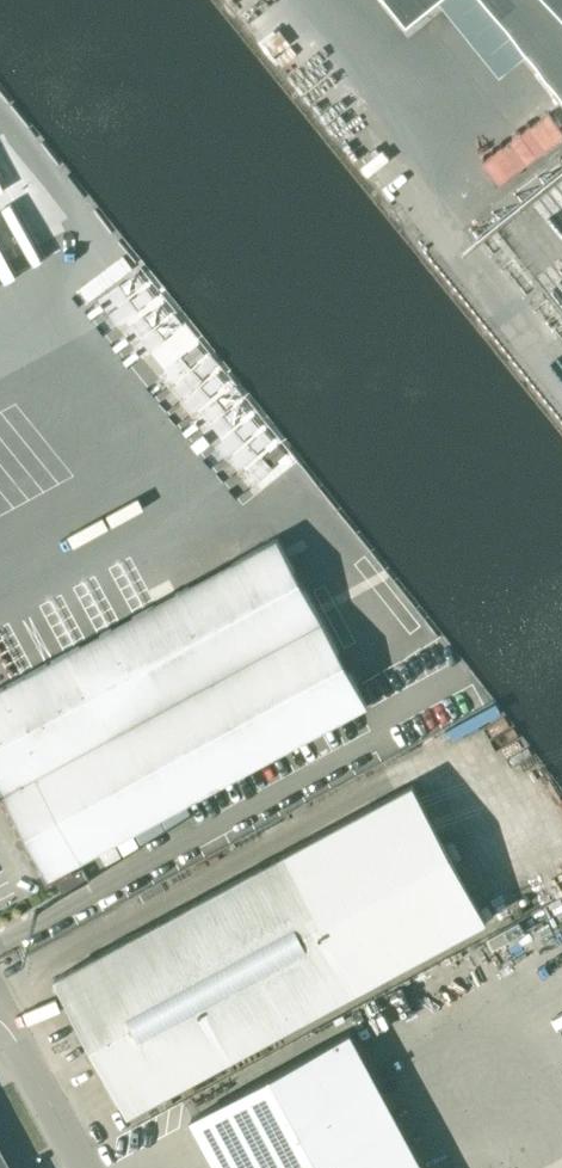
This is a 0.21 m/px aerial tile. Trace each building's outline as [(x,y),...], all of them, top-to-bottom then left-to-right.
[(409,23),(438,0),(391,0),(409,23)] [(561,92),(561,0),(488,0),(561,92)] [(326,728),(368,706),(276,537),(0,686),(0,783),(27,834),(24,836),(31,848),(34,846),(51,877),(326,728)] [(414,784),(56,977),(129,1113),(487,920),(414,784)] [(189,1118),(217,1167),(424,1167),(349,1030),(189,1118)] [(0,1149),(0,1167),(10,1167),(0,1149)]
